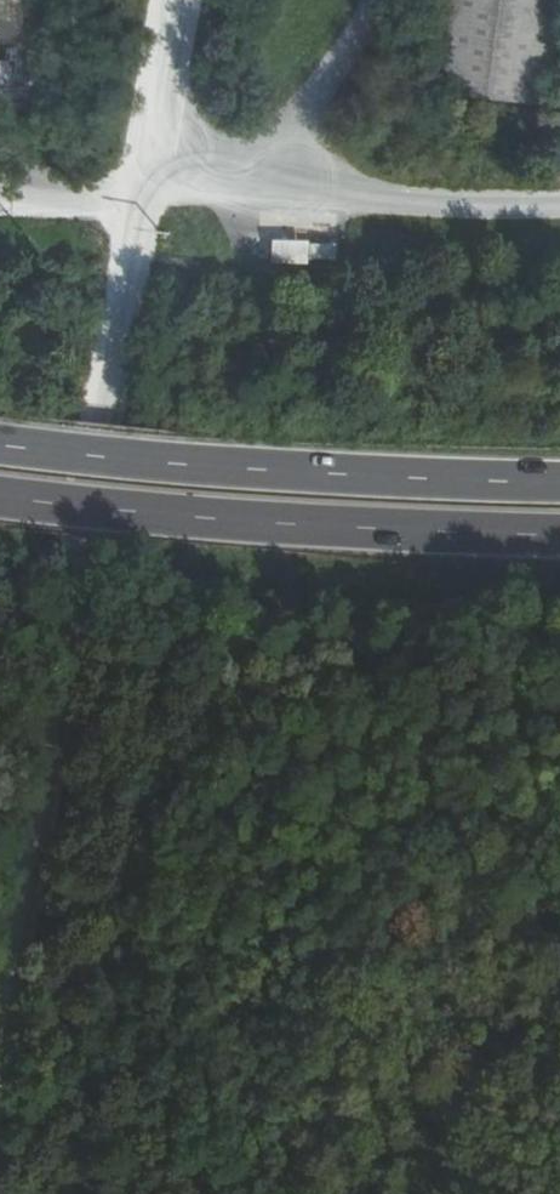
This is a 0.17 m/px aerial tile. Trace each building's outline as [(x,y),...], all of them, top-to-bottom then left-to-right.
[(547,106),(559,0),(431,0),(420,87),(547,106)] [(271,241),(271,259),(334,261),(335,244),(271,241)]
